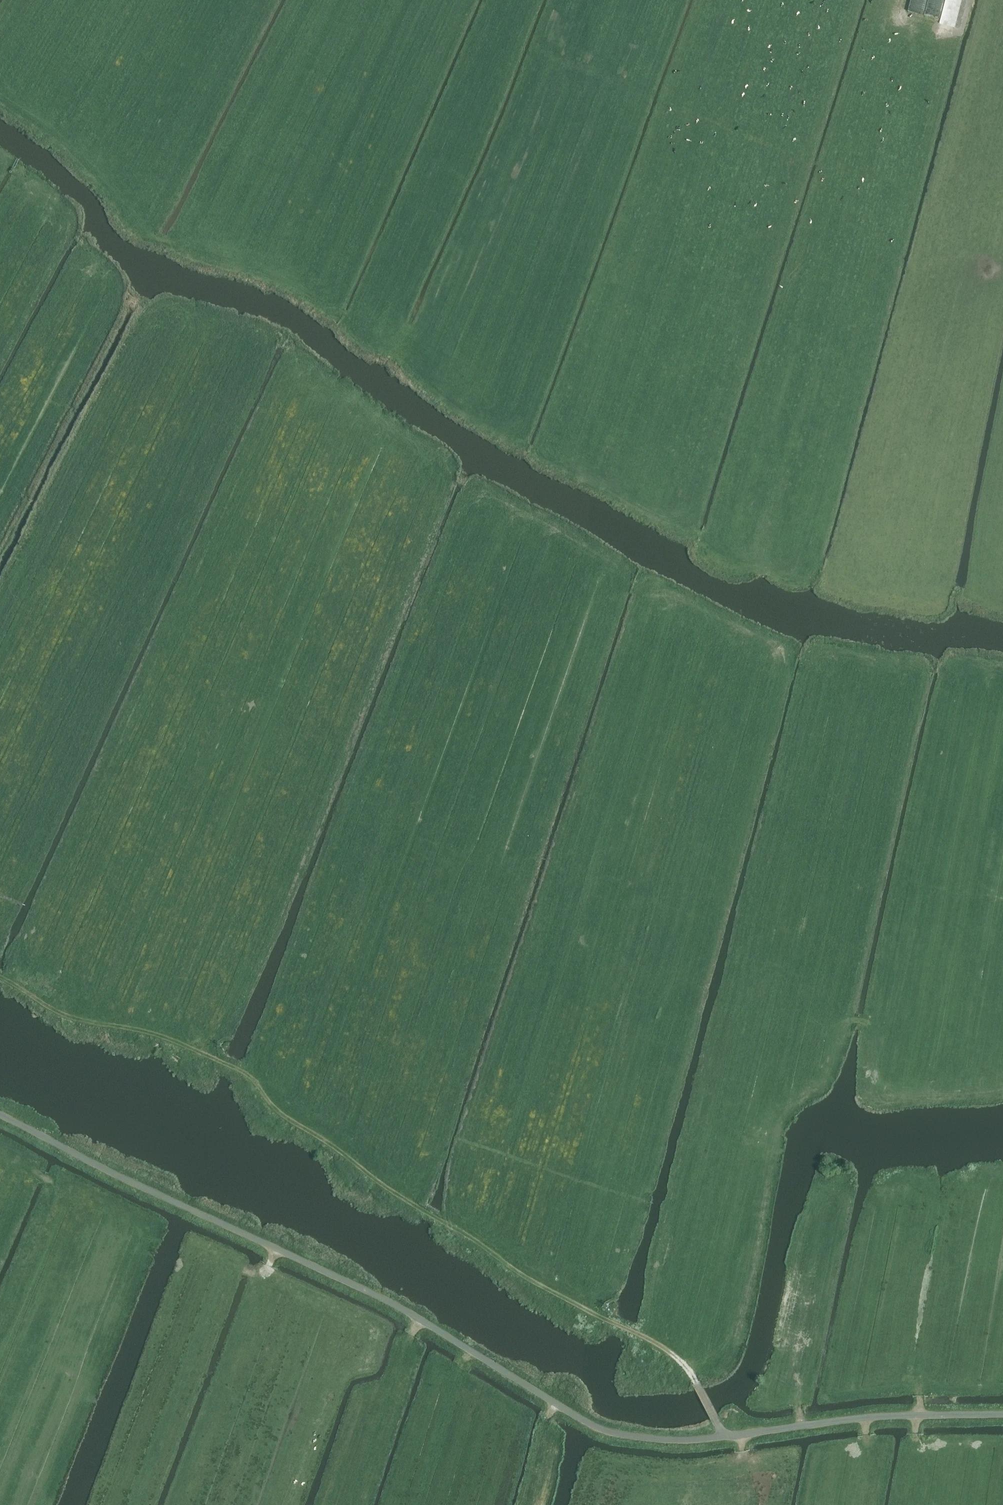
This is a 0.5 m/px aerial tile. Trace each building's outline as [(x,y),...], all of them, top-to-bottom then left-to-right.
[(909,9),(938,17),(943,0),(912,0),(909,9)]
